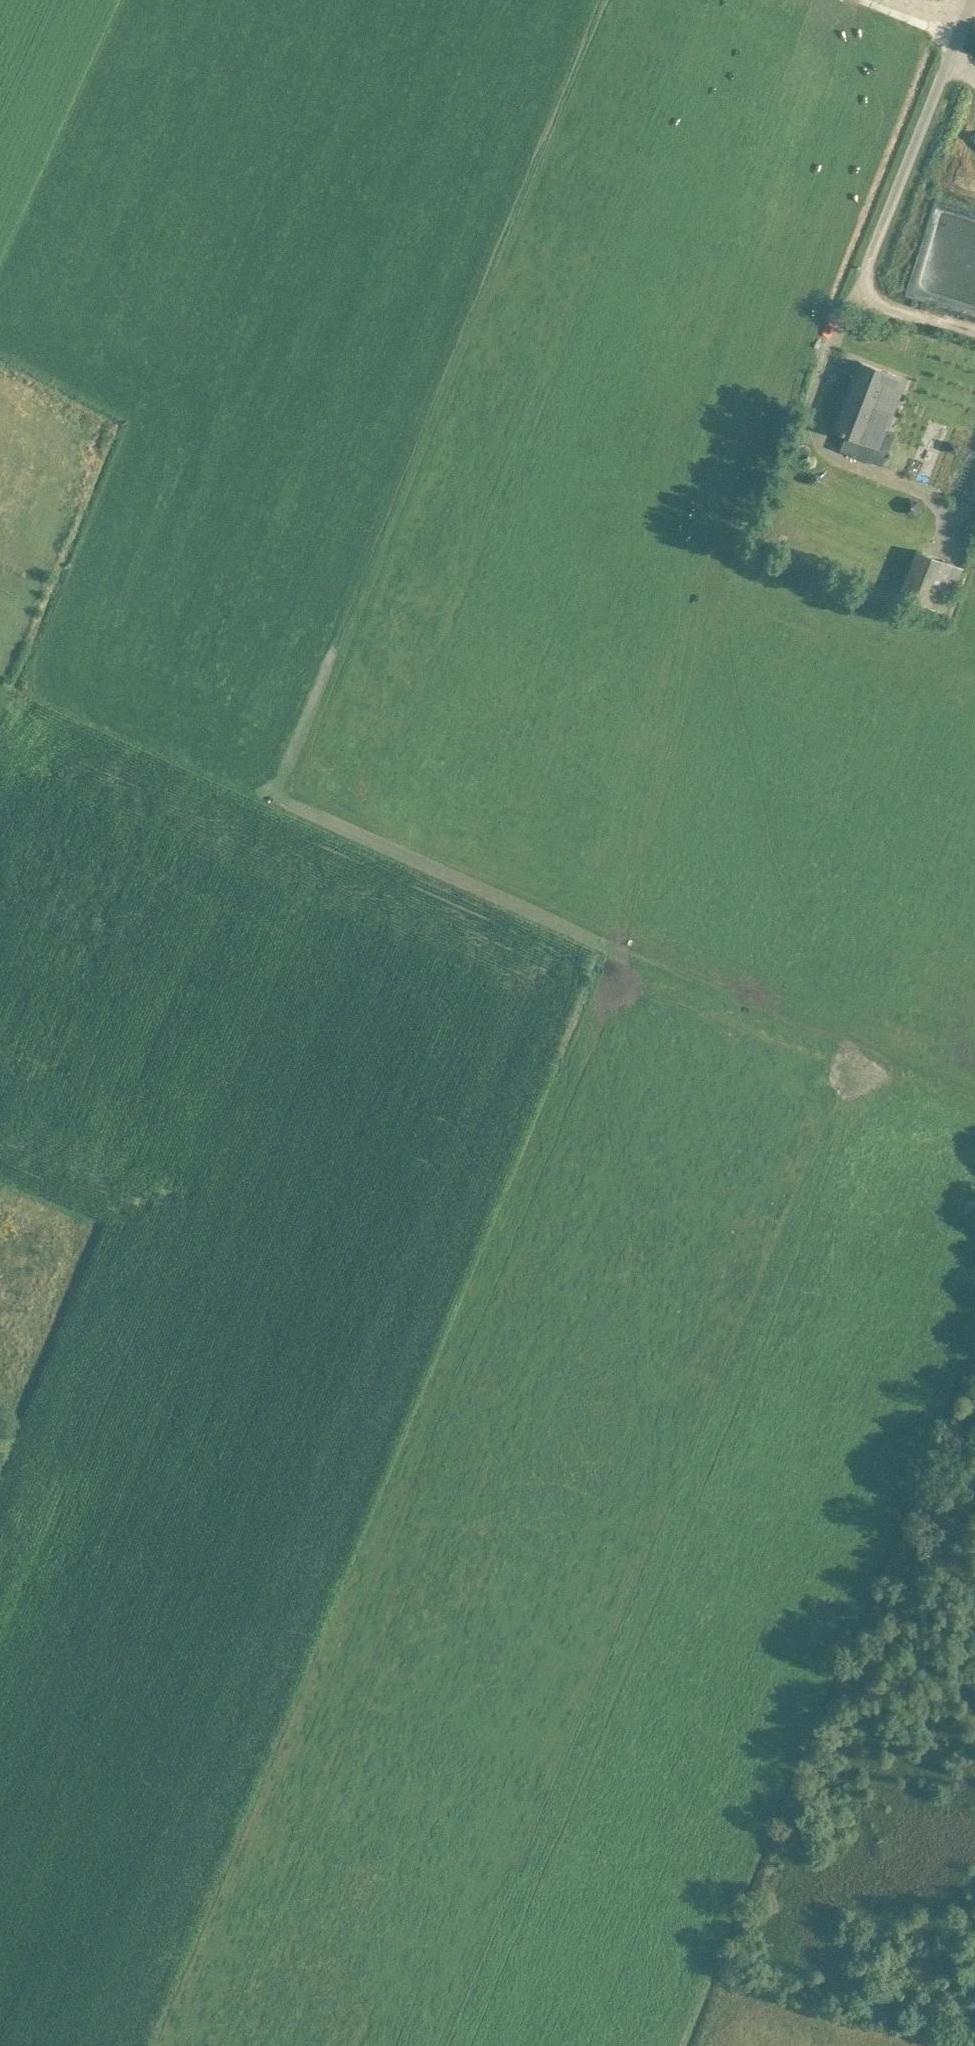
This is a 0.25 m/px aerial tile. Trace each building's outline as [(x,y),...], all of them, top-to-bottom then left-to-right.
[(850,388),(833,430),(847,436),(842,449),(855,455),(861,441),(880,449),(907,380),(861,362),(850,388)] [(908,502),(906,505),(908,512),(915,515),(921,509),(919,501),(911,499),(908,502)] [(964,567),(916,549),(899,595),(947,613),(964,567)]
